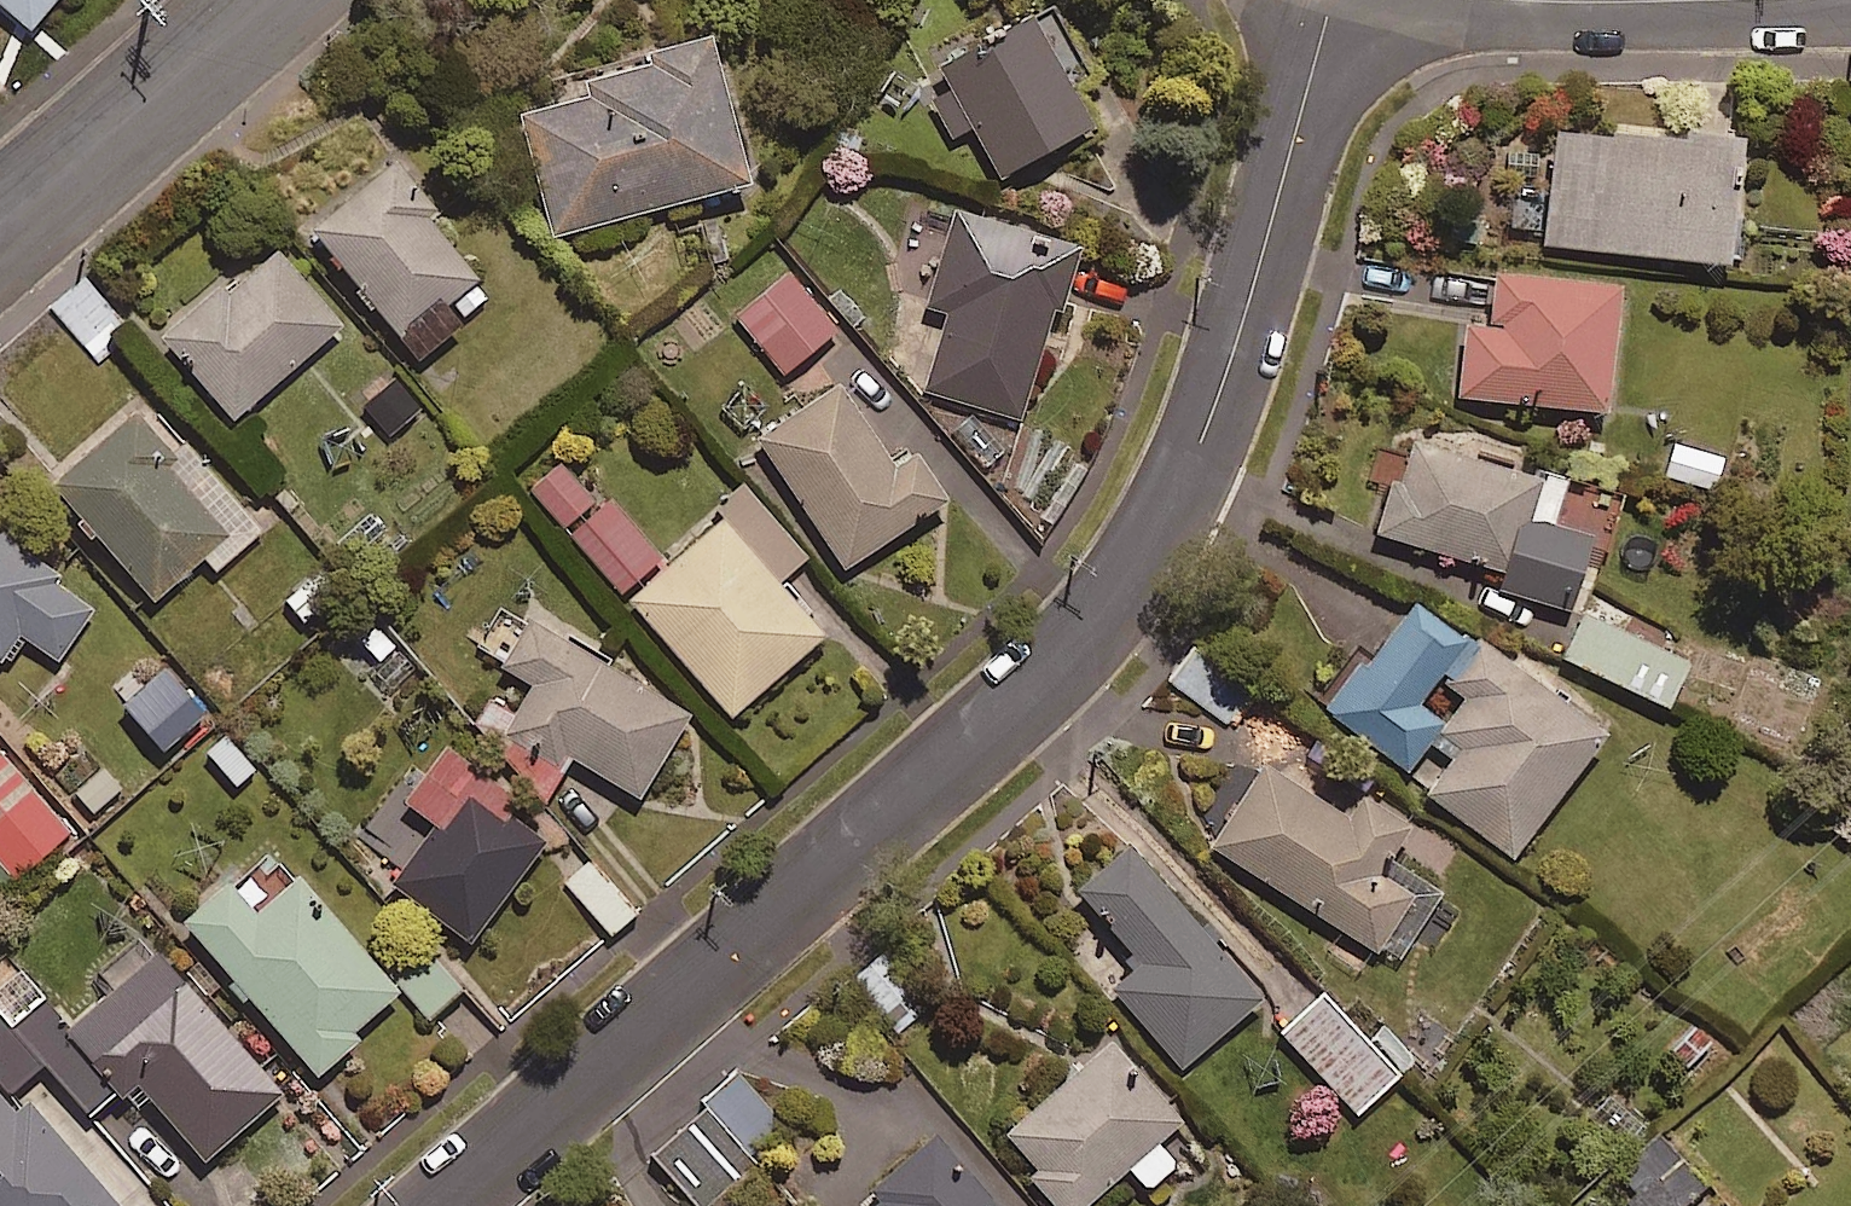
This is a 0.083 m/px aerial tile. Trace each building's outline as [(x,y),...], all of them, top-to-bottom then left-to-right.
[(27,17),(41,0),(8,0),(27,17)] [(1025,0),(1020,0),(915,67),(954,129),(970,119),(1002,169),(1095,110),(1025,0)] [(750,172),(709,18),(645,35),(648,49),(580,66),(584,84),(520,101),(553,224),(750,172)] [(1729,250),(1743,90),(1689,85),(1686,121),(1555,110),(1544,234),(1729,250)] [(494,289),(388,156),(309,219),(416,352),(494,289)] [(1076,231),(950,200),(926,298),(947,303),(927,386),(1024,409),(1052,292),(1061,294),(1076,231)] [(344,320),(277,236),(228,274),(224,270),(159,321),(232,414),(344,320)] [(1620,270),(1496,258),(1491,314),(1465,311),(1458,386),(1607,400),(1620,270)] [(837,322),(791,264),(735,308),(782,366),(837,322)] [(83,267),(44,303),(101,365),(139,329),(83,267)] [(897,449),(845,371),(756,430),(843,560),(946,491),(911,440),(897,449)] [(419,400),(394,373),(363,401),(387,429),(419,400)] [(168,441),(132,399),(49,468),(153,592),(203,550),(215,565),(262,525),(182,429),(168,441)] [(1565,470),(1401,424),(1373,523),(1507,561),(1501,582),(1570,602),(1592,524),(1553,513),(1565,470)] [(1728,449),(1673,437),(1665,473),(1719,486),(1728,449)] [(748,483),(672,550),(611,482),(597,495),(554,448),(526,473),(730,706),(826,623),(782,572),(807,551),(748,483)] [(0,523),(0,655),(5,658),(25,631),(56,654),(99,597),(0,523)] [(283,595),(304,621),(348,586),(327,560),(283,595)] [(1476,634),(1407,585),(1326,698),(1431,774),(1425,782),(1514,846),(1606,717),(1480,627),(1476,634)] [(1692,650),(1591,598),(1565,648),(1666,701),(1692,650)] [(690,708),(533,602),(498,654),(532,677),(510,711),(488,696),(472,720),(554,776),(573,747),(635,789),(690,708)] [(1250,691),(1194,642),(1169,671),(1225,720),(1250,691)] [(166,660),(124,697),(164,744),(207,706),(166,660)] [(1269,704),(1257,730),(1306,754),(1318,728),(1269,704)] [(201,752),(239,789),(261,766),(222,729),(201,752)] [(389,872),(438,911),(442,905),(471,928),(547,831),(502,795),(509,787),(446,737),(404,789),(435,814),(389,872)] [(0,746),(0,857),(15,875),(70,828),(0,746)] [(1348,804),(1266,751),(1210,838),(1381,947),(1426,875),(1387,850),(1410,815),(1361,784),(1348,804)] [(99,759),(67,789),(94,818),(127,788),(99,759)] [(1263,989),(1127,833),(1075,878),(1140,951),(1110,977),(1182,1059),(1263,989)] [(233,968),(226,974),(241,991),(248,985),(316,1064),(357,1028),(351,1021),(395,982),(269,836),(183,911),(233,968)] [(637,905),(592,855),(566,877),(611,928),(637,905)] [(119,1080),(122,1083),(135,1072),(203,1151),(279,1085),(155,941),(65,1018),(119,1080)] [(20,966),(0,983),(0,1076),(8,1085),(42,1056),(87,1108),(119,1080),(20,966)] [(1400,1066),(1327,987),(1283,1027),(1356,1106),(1400,1066)] [(1108,1031),(1006,1124),(1038,1159),(1029,1167),(1064,1205),(1072,1205),(1126,1156),(1147,1179),(1176,1153),(1155,1130),(1179,1109),(1108,1031)] [(36,1106),(11,1099),(0,1086),(0,1205),(120,1205),(36,1106)] [(929,1132),(857,1194),(867,1205),(992,1205),(929,1132)] [(1657,1133),(1610,1174),(1639,1205),(1673,1205),(1700,1182),(1657,1133)]
